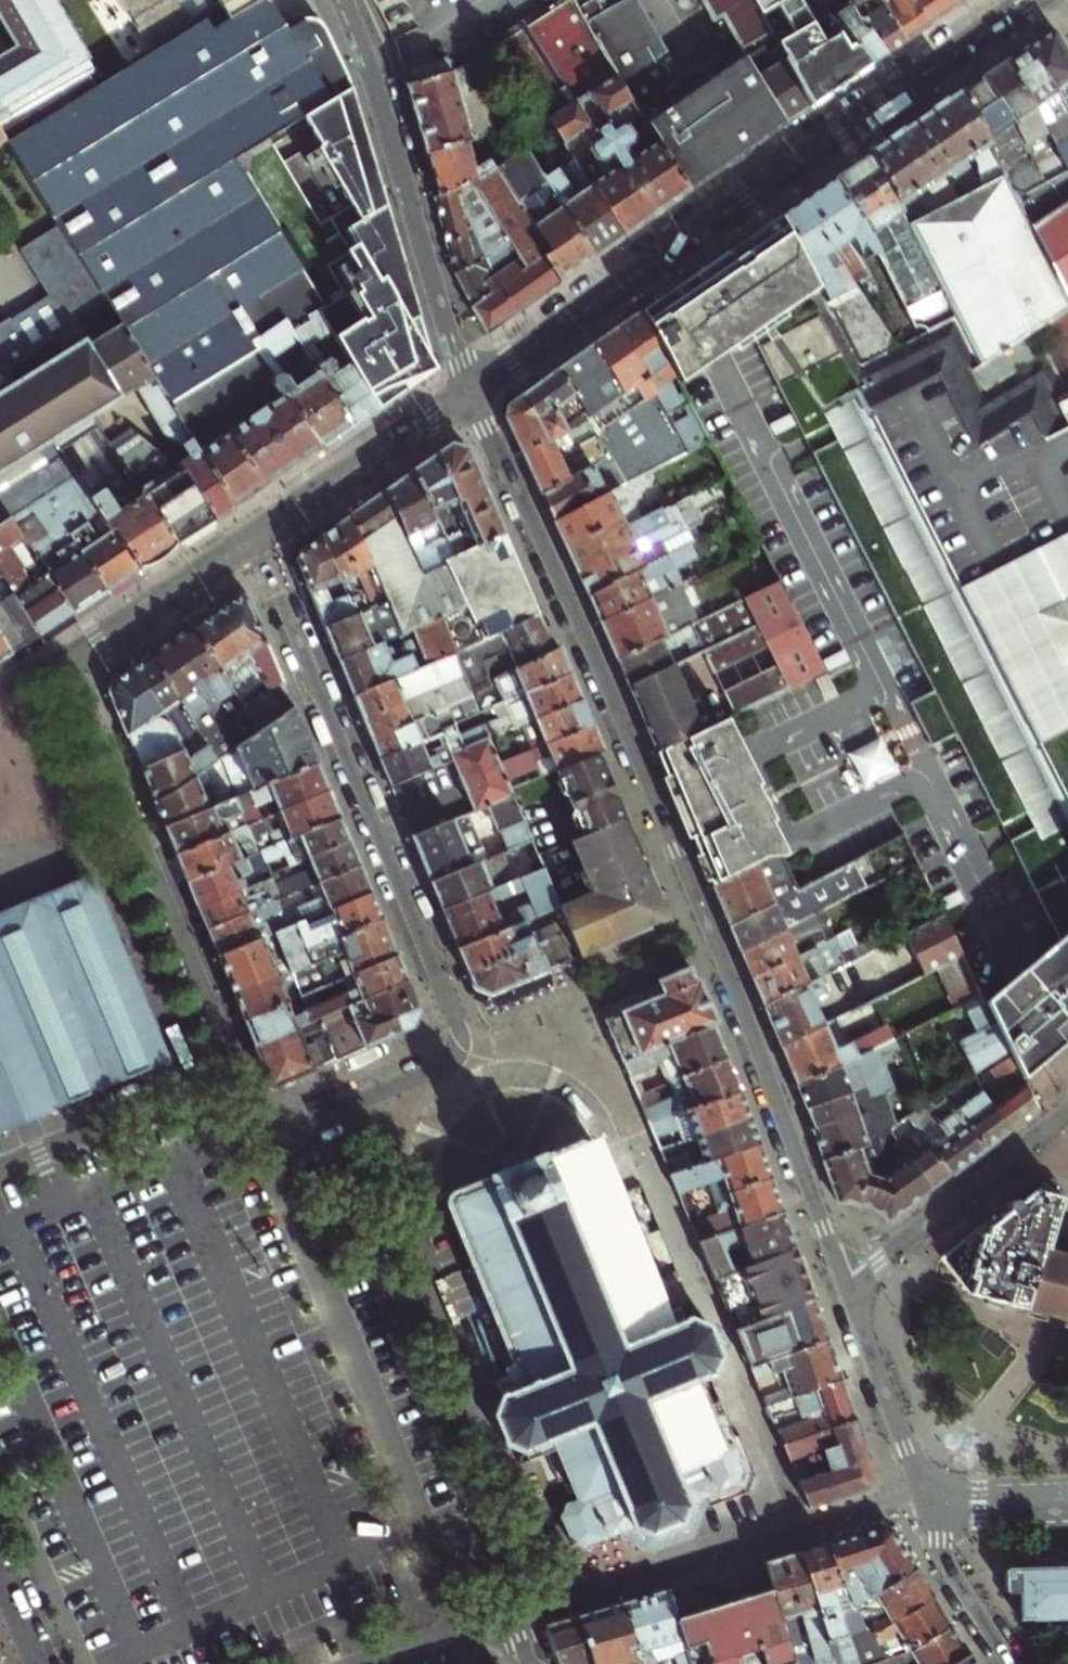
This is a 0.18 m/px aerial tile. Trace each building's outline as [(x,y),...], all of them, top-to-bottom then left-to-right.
[(24,46),(0,60),(0,123),(85,73),(92,69),(51,0),(0,0),(0,5),(24,46)] [(229,20),(261,0),(216,0),(229,20)] [(378,6),(391,32),(394,37),(395,41),(421,28),(407,0),(391,0),(378,6)] [(547,120),(617,74),(586,24),(572,0),(570,0),(500,48),(547,120)] [(743,49),(690,82),(659,32),(665,29),(649,0),(626,0),(586,24),(617,74),(689,193),(757,146),(787,126),(743,49)] [(743,49),(772,30),(754,0),(703,0),(716,23),(725,18),(743,49)] [(870,68),(854,43),(847,48),(819,0),(754,0),(772,30),(788,57),(784,60),(809,110),(821,102),(829,96),(828,94),(841,84),(856,74),(860,72),(864,69),(865,71),(870,68)] [(887,56),(862,19),(861,19),(849,0),(819,0),(847,48),(854,43),(870,68),(882,59),(887,56)] [(907,42),(883,5),(879,7),(875,0),(849,0),(861,19),(862,19),(887,56),(899,48),(907,42)] [(930,26),(913,0),(890,0),(883,5),(907,42),(926,29),(930,26)] [(940,19),(928,0),(913,0),(930,26),(935,22),(940,19)] [(962,3),(960,0),(928,0),(940,19),(955,8),(962,3)] [(803,114),(809,110),(784,60),(788,57),(772,30),(743,49),(787,126),(803,114)] [(1056,31),(1043,40),(1030,49),(1058,95),(1067,114),(1067,56),(1056,31)] [(1067,170),(1067,114),(1058,95),(1030,49),(1019,56),(1008,64),(1035,106),(1049,132),(1056,144),(1067,170)] [(408,85),(452,73),(448,58),(404,71),(406,79),(408,85)] [(1046,183),(1067,172),(1067,170),(1056,144),(1049,132),(1035,106),(1008,64),(997,71),(986,78),(1014,123),(1046,183)] [(428,154),(467,143),(477,140),(456,71),(452,73),(408,85),(418,119),(428,154)] [(678,201),(689,193),(617,74),(547,120),(574,161),(625,238),(649,221),(678,201)] [(964,93),(988,140),(1014,123),(986,78),(976,85),(964,93)] [(370,332),(341,350),(368,393),(370,396),(378,409),(393,400),(409,389),(425,378),(435,371),(437,369),(433,361),(419,314),(379,175),(354,87),(340,96),(305,117),(324,145),(321,148),(362,211),(349,219),(357,233),(343,243),(348,250),(340,255),(360,286),(354,290),(357,293),(358,295),(350,300),(370,332)] [(975,154),(990,145),(988,140),(964,93),(958,97),(949,103),(975,154)] [(909,198),(975,154),(949,103),(932,115),(913,128),(890,143),(874,154),(908,222),(918,217),(909,198)] [(990,145),(1014,192),(1024,195),(1046,183),(1014,123),(988,140),(990,145)] [(433,171),(440,196),(456,192),(467,189),(497,170),(488,156),(474,165),(467,143),(428,154),(433,171)] [(975,154),(982,168),(989,188),(977,194),(974,187),(957,195),(961,202),(951,207),(948,200),(928,210),(932,217),(911,228),(951,308),(956,317),(980,366),(1067,309),(1067,297),(1014,192),(990,145),(975,154)] [(594,260),(544,180),(526,152),(497,170),(550,253),(543,258),(560,283),(581,269),(594,260)] [(913,325),(951,308),(911,228),(908,222),(874,154),(858,165),(840,177),(834,181),(869,236),(880,257),(913,325)] [(625,238),(574,161),(544,180),(594,260),(599,256),(617,243),(625,238)] [(553,288),(560,283),(543,258),(550,253),(497,170),(467,189),(456,192),(464,218),(470,217),(478,237),(487,259),(496,281),(488,286),(492,294),(471,308),(484,329),(487,334),(524,309),(553,288)] [(1046,183),(1024,195),(1014,192),(1067,297),(1067,172),(1046,183)] [(861,363),(895,347),(855,283),(860,280),(862,286),(865,285),(875,307),(884,303),(865,264),(880,257),(869,236),(834,181),(815,193),(796,207),(783,215),(832,310),(834,310),(861,363)] [(442,223),(448,245),(471,239),(464,218),(456,192),(440,196),(435,197),(442,223)] [(1061,383),(1045,353),(986,389),(974,371),(980,366),(956,317),(895,347),(861,363),(834,310),(832,310),(783,215),(765,228),(746,241),(729,253),(705,269),(684,284),(661,300),(645,312),(680,384),(719,357),(751,334),(928,688),(904,700),(918,727),(931,754),(955,742),(1056,945),(1026,971),(986,1005),(1008,1051),(1023,1081),(1061,1048),(1067,1042),(1067,379),(1061,383)] [(101,333),(90,314),(108,304),(60,227),(0,265),(0,275),(22,310),(0,324),(0,396),(25,381),(14,362),(67,329),(78,348),(101,333)] [(451,258),(455,274),(484,266),(482,261),(487,259),(478,237),(471,239),(448,245),(451,258)] [(463,291),(471,308),(492,294),(488,286),(496,281),(487,259),(482,261),(484,266),(455,274),(463,291)] [(974,371),(986,389),(1045,353),(1061,383),(1067,379),(1067,309),(980,366),(974,371)] [(316,349),(320,346),(323,342),(320,339),(330,333),(316,311),(307,315),(310,322),(292,333),(285,323),(272,331),(255,343),(268,363),(262,367),(282,398),(286,395),(323,447),(327,444),(347,431),(370,415),(378,409),(370,396),(368,393),(341,350),(324,361),(316,349)] [(680,384),(645,312),(640,315),(635,319),(626,325),(622,328),(687,452),(709,441),(680,384)] [(233,508),(200,455),(119,322),(101,333),(78,348),(25,381),(0,396),(0,522),(2,525),(11,519),(44,498),(77,476),(62,452),(89,435),(82,424),(129,395),(154,438),(163,445),(171,451),(178,454),(184,458),(190,467),(184,470),(215,520),(227,512),(233,508)] [(687,452),(622,328),(614,333),(579,357),(562,369),(598,435),(610,458),(625,485),(649,472),(687,452)] [(598,435),(562,369),(546,380),(536,387),(525,395),(539,417),(554,408),(575,447),(598,435)] [(282,398),(200,455),(233,508),(291,469),(323,447),(286,395),(282,398)] [(539,417),(525,395),(520,398),(508,407),(507,411),(506,419),(522,453),(549,436),(559,455),(575,447),(554,408),(539,417)] [(168,551),(177,545),(114,450),(100,428),(89,435),(62,452),(77,476),(93,504),(110,532),(114,529),(140,570),(142,569),(144,567),(164,554),(168,551)] [(549,436),(522,453),(527,463),(537,486),(541,493),(610,458),(598,435),(575,447),(559,455),(549,436)] [(138,436),(114,450),(177,545),(187,539),(209,524),(215,520),(184,470),(182,471),(138,436)] [(469,532),(451,540),(462,557),(506,538),(499,521),(468,450),(452,446),(440,454),(459,502),(463,500),(466,506),(462,508),(465,515),(461,517),(469,532)] [(459,502),(440,454),(434,459),(417,472),(413,475),(451,540),(469,532),(461,517),(465,515),(462,508),(466,506),(463,500),(459,502)] [(610,458),(541,493),(550,512),(554,522),(625,485),(610,458)] [(649,472),(625,485),(554,522),(560,534),(566,547),(621,518),(616,508),(640,496),(638,491),(654,483),(649,472)] [(447,563),(462,557),(451,540),(413,475),(407,479),(402,483),(390,492),(387,494),(424,578),(448,567),(447,563)] [(125,580),(140,570),(114,529),(110,532),(93,504),(77,476),(44,498),(108,592),(125,580)] [(727,477),(667,508),(674,522),(577,570),(585,587),(588,595),(694,541),(696,540),(690,529),(703,522),(697,508),(734,490),(727,477)] [(363,718),(373,742),(472,697),(470,691),(454,654),(539,616),(506,538),(462,557),(447,563),(448,567),(424,578),(387,494),(373,503),(353,517),(387,602),(371,609),(355,617),(327,630),(337,655),(340,663),(382,643),(413,629),(420,651),(426,666),(355,698),(363,718)] [(102,595),(108,592),(44,498),(11,519),(22,536),(42,567),(74,614),(85,606),(102,595)] [(639,509),(621,518),(566,547),(572,560),(577,570),(674,522),(667,508),(666,507),(643,518),(639,509)] [(346,522),(337,527),(371,609),(387,602),(353,517),(346,522)] [(74,614),(42,567),(37,571),(41,577),(31,583),(7,546),(22,536),(11,519),(2,525),(0,526),(0,570),(40,636),(46,632),(57,625),(65,620),(74,614)] [(371,609),(337,527),(331,532),(322,538),(355,617),(371,609)] [(316,605),(327,630),(355,617),(322,538),(313,544),(301,553),(298,563),(316,605)] [(694,541),(588,595),(595,609),(600,620),(663,589),(657,575),(670,569),(671,564),(699,551),(694,541)] [(765,588),(780,581),(759,541),(745,547),(765,588)] [(40,636),(0,570),(0,635),(12,655),(25,647),(40,636)] [(663,589),(600,620),(610,641),(618,658),(688,624),(697,620),(682,589),(693,583),(690,576),(663,589)] [(672,664),(629,684),(634,697),(639,709),(805,632),(780,581),(765,588),(697,620),(688,624),(700,651),(689,656),(672,664)] [(192,627),(246,710),(285,685),(249,597),(239,594),(230,601),(224,605),(217,610),(192,627)] [(454,654),(470,691),(489,683),(479,658),(487,655),(490,662),(511,654),(518,670),(561,651),(553,635),(543,614),(539,616),(454,654)] [(688,624),(618,658),(624,672),(629,684),(672,664),(666,651),(682,642),(689,656),(700,651),(688,624)] [(246,710),(192,627),(186,632),(173,640),(216,703),(218,707),(218,713),(240,746),(260,732),(246,710)] [(826,673),(805,632),(639,709),(648,730),(657,750),(728,718),(826,673)] [(0,635),(0,663),(6,659),(12,655),(0,635)] [(216,703),(173,640),(168,644),(150,657),(202,740),(215,763),(240,746),(218,713),(212,712),(210,707),(216,703)] [(382,643),(340,663),(350,688),(355,698),(426,666),(420,651),(410,656),(406,647),(387,656),(382,643)] [(498,706),(503,703),(571,676),(566,664),(561,651),(518,670),(489,683),(470,691),(472,697),(474,701),(494,693),(498,706)] [(202,740),(150,657),(144,661),(132,669),(153,703),(150,710),(157,720),(164,720),(169,728),(180,722),(191,740),(180,746),(183,752),(202,740)] [(153,703),(132,669),(126,674),(113,683),(111,688),(110,693),(141,770),(183,752),(180,746),(169,728),(164,720),(157,720),(150,710),(153,703)] [(484,725),(490,738),(581,701),(577,691),(571,676),(503,703),(507,715),(484,725)] [(302,726),(285,685),(246,710),(260,732),(240,746),(215,763),(200,773),(217,808),(236,800),(319,766),(302,726)] [(442,728),(454,724),(479,714),(474,701),(472,697),(373,742),(377,752),(381,761),(445,734),(442,728)] [(581,701),(490,738),(495,751),(526,738),(532,751),(593,727),(587,715),(581,701)] [(728,718),(657,750),(669,779),(693,835),(713,884),(768,858),(783,858),(783,859),(789,856),(775,825),(776,824),(765,800),(759,787),(761,786),(728,718)] [(490,738),(484,725),(459,737),(454,724),(442,728),(445,734),(381,761),(388,780),(392,790),(453,760),(466,754),(464,749),(490,738)] [(558,771),(598,755),(603,753),(599,742),(593,727),(532,751),(500,764),(505,776),(552,758),(558,771)] [(505,776),(500,764),(495,751),(490,738),(464,749),(466,754),(453,760),(475,813),(513,797),(505,776)] [(183,752),(141,770),(148,787),(155,803),(200,773),(215,763),(202,740),(183,752)] [(887,745),(852,762),(869,798),(904,780),(887,745)] [(582,836),(625,819),(613,791),(598,755),(558,771),(555,772),(582,836)] [(324,778),(319,766),(236,800),(247,827),(259,823),(253,809),(274,801),(279,814),(329,793),(324,778)] [(165,829),(217,808),(200,773),(155,803),(160,815),(165,829)] [(329,793),(279,814),(285,828),(253,841),(258,855),(260,854),(341,821),(335,807),(329,793)] [(513,797),(475,813),(413,838),(419,853),(424,864),(524,821),(513,797)] [(247,827),(236,800),(217,808),(165,829),(172,844),(177,857),(247,827)] [(592,890),(557,903),(559,907),(566,924),(580,959),(669,923),(639,854),(625,819),(582,836),(579,838),(594,874),(587,878),(592,890)] [(260,854),(270,877),(308,861),(351,844),(346,832),(341,821),(260,854)] [(532,842),(524,821),(424,864),(428,874),(432,885),(482,863),(518,848),(532,842)] [(258,855),(253,841),(247,827),(177,857),(185,877),(188,884),(258,855)] [(911,850),(905,838),(883,849),(889,861),(911,850)] [(544,870),(532,842),(518,848),(524,860),(486,875),(482,863),(432,885),(437,897),(443,913),(544,870)] [(356,858),(351,844),(308,861),(313,874),(275,890),(280,901),(305,891),(361,868),(356,858)] [(270,877),(260,854),(258,855),(188,884),(195,901),(199,909),(271,880),(270,877)] [(798,891),(783,859),(783,858),(768,858),(713,884),(724,910),(730,924),(798,891)] [(311,905),(276,919),(282,933),(296,927),(303,924),(331,912),(372,895),(366,882),(361,868),(305,891),(311,905)] [(824,878),(798,891),(730,924),(737,940),(741,950),(828,909),(857,896),(846,868),(824,878)] [(532,919),(539,916),(559,907),(557,903),(544,870),(443,913),(449,925),(456,943),(460,951),(532,919)] [(25,1125),(58,1111),(113,1088),(168,1065),(128,969),(90,878),(35,902),(0,916),(0,1135),(25,1125)] [(280,901),(275,890),(271,880),(199,909),(203,920),(207,930),(270,905),(280,901)] [(377,909),(372,895),(331,912),(335,923),(307,935),(303,924),(296,927),(306,953),(383,922),(377,909)] [(276,919),(270,905),(207,930),(213,945),(219,959),(275,936),(282,933),(276,919)] [(559,907),(539,916),(547,933),(566,924),(559,907)] [(828,909),(741,950),(747,964),(752,976),(797,955),(793,944),(823,930),(822,926),(829,923),(831,916),(828,909)] [(537,930),(532,919),(460,951),(464,962),(470,975),(542,944),(540,939),(533,940),(531,935),(537,930)] [(944,919),(906,937),(924,976),(937,970),(963,958),(944,919)] [(391,943),(383,922),(306,953),(296,927),(282,933),(275,936),(284,959),(293,976),(301,997),(397,957),(391,943)] [(836,936),(797,955),(752,976),(757,990),(763,1004),(822,977),(890,944),(886,935),(876,939),(875,937),(843,952),(836,936)] [(229,984),(272,964),(284,959),(275,936),(219,959),(224,972),(229,984)] [(560,936),(542,944),(470,975),(475,991),(484,994),(491,997),(571,963),(560,936)] [(397,957),(301,997),(298,999),(305,1016),(310,1013),(313,1022),(320,1019),(326,1017),(348,1007),(408,983),(403,970),(397,957)] [(983,998),(963,958),(937,970),(957,1010),(983,998)] [(272,964),(229,984),(234,997),(278,979),(272,964)] [(829,992),(822,977),(763,1004),(766,1012),(776,1034),(780,1044),(825,1023),(813,1001),(829,992)] [(279,983),(278,979),(234,997),(240,1009),(244,1021),(288,1003),(283,992),(286,991),(287,989),(284,982),(282,981),(279,983)] [(326,1017),(320,1019),(337,1060),(414,1028),(420,1013),(416,1003),(408,983),(348,1007),(350,1013),(328,1022),(326,1017)] [(606,1020),(624,1064),(714,1026),(720,1023),(709,1002),(700,983),(659,999),(606,1020)] [(601,1008),(606,1020),(659,999),(654,987),(601,1008)] [(974,1075),(1002,1055),(1008,1051),(986,1005),(983,998),(976,1001),(988,1026),(957,1040),(974,1075)] [(252,1039),(255,1046),(313,1022),(310,1013),(305,1016),(298,999),(288,1003),(244,1021),(252,1039)] [(320,1019),(313,1022),(255,1046),(259,1056),(269,1082),(279,1085),(337,1060),(320,1019)] [(837,1051),(825,1023),(780,1044),(788,1064),(797,1085),(894,1040),(886,1024),(852,1039),(853,1043),(837,1051)] [(659,1066),(668,1084),(729,1059),(722,1044),(714,1026),(624,1064),(629,1078),(659,1066)] [(894,1040),(797,1085),(802,1097),(806,1106),(867,1086),(872,1102),(887,1097),(885,1093),(895,1089),(883,1058),(899,1050),(894,1040)] [(1005,1093),(989,1104),(1011,1133),(1025,1122),(1038,1112),(1028,1092),(1023,1081),(1008,1051),(1002,1055),(1005,1060),(994,1068),(1005,1093)] [(649,1124),(743,1092),(735,1073),(729,1059),(668,1084),(673,1097),(642,1108),(649,1124)] [(942,1096),(984,1152),(997,1143),(1011,1133),(989,1104),(969,1078),(942,1096)] [(875,1111),(872,1102),(867,1086),(806,1106),(811,1117),(816,1129),(816,1130),(875,1111)] [(683,1142),(752,1119),(748,1107),(743,1092),(649,1124),(656,1139),(679,1131),(683,1142)] [(909,1118),(951,1177),(968,1164),(984,1152),(942,1096),(909,1118)] [(875,1111),(816,1130),(816,1129),(813,1130),(819,1149),(824,1162),(864,1148),(889,1131),(891,1130),(897,1126),(894,1117),(887,1097),(872,1102),(875,1111)] [(895,1136),(900,1143),(933,1191),(943,1183),(951,1177),(909,1118),(897,1126),(891,1130),(895,1136)] [(663,1158),(670,1177),(761,1145),(757,1132),(752,1119),(683,1142),(687,1152),(672,1158),(671,1155),(663,1158)] [(864,1148),(824,1162),(839,1205),(846,1204),(858,1204),(872,1172),(887,1136),(889,1131),(864,1148)] [(872,1172),(858,1204),(860,1203),(872,1208),(875,1209),(891,1222),(933,1191),(900,1143),(882,1155),(893,1172),(888,1175),(886,1178),(872,1172)] [(722,1179),(728,1194),(773,1179),(767,1162),(761,1145),(670,1177),(678,1195),(722,1179)] [(559,1483),(568,1479),(574,1492),(578,1502),(567,1507),(562,1520),(574,1547),(585,1549),(622,1535),(625,1541),(652,1552),(694,1535),(707,1507),(704,1500),(739,1486),(746,1474),(735,1447),(721,1442),(718,1443),(694,1384),(713,1376),(721,1355),(707,1322),(690,1315),(660,1326),(657,1318),(660,1317),(656,1308),(653,1309),(604,1192),(616,1188),(601,1153),(597,1155),(595,1151),(588,1153),(585,1146),(547,1162),(543,1152),(485,1176),(490,1187),(453,1202),(520,1364),(518,1365),(522,1374),(524,1373),(528,1382),(499,1393),(492,1413),(506,1446),(525,1455),(544,1447),(559,1483)] [(1054,1257),(1067,1208),(1067,1188),(1067,1186),(1061,1179),(1052,1178),(1046,1181),(946,1262),(948,1264),(974,1299),(994,1305),(992,1314),(1001,1317),(1008,1319),(1010,1309),(1054,1321),(1067,1325),(1067,1261),(1054,1257)] [(697,1243),(783,1212),(778,1196),(773,1179),(728,1194),(712,1200),(719,1222),(693,1230),(697,1243)] [(714,1282),(795,1247),(790,1230),(783,1212),(697,1243),(714,1282)] [(757,1299),(807,1279),(801,1264),(795,1247),(714,1282),(722,1303),(737,1298),(736,1294),(757,1299)] [(735,1333),(815,1301),(810,1289),(807,1279),(757,1299),(760,1311),(745,1317),(737,1298),(722,1303),(735,1333)] [(765,1408),(841,1381),(839,1374),(834,1360),(826,1337),(822,1322),(815,1301),(735,1333),(765,1408)] [(781,1444),(855,1420),(852,1411),(841,1381),(765,1408),(781,1444)] [(855,1420),(781,1444),(806,1507),(873,1488),(876,1483),(867,1455),(858,1428),(855,1420)] [(838,1541),(828,1544),(855,1609),(860,1606),(875,1596),(917,1570),(907,1553),(895,1535),(878,1529),(838,1541)] [(828,1544),(812,1549),(802,1552),(822,1620),(824,1626),(831,1652),(835,1663),(859,1663),(851,1639),(846,1636),(841,1617),(856,1612),(855,1609),(828,1544)] [(822,1620),(802,1552),(783,1558),(765,1563),(773,1590),(786,1631),(803,1625),(822,1620)] [(1005,1571),(1005,1592),(1019,1592),(1020,1623),(1033,1622),(1033,1621),(1067,1619),(1067,1568),(1005,1571)] [(927,1586),(917,1570),(875,1596),(886,1613),(865,1627),(872,1637),(935,1598),(927,1586)] [(705,1611),(676,1619),(687,1653),(704,1647),(709,1663),(742,1663),(764,1657),(766,1663),(796,1663),(795,1662),(786,1631),(773,1590),(750,1597),(705,1611)] [(676,1619),(668,1592),(645,1599),(624,1606),(641,1663),(656,1663),(675,1657),(677,1663),(690,1663),(687,1653),(676,1619)] [(935,1598),(872,1637),(876,1645),(888,1638),(892,1645),(881,1652),(884,1658),(910,1648),(953,1628),(945,1615),(935,1598)] [(624,1606),(603,1612),(579,1619),(592,1663),(641,1663),(624,1606)] [(860,1606),(855,1609),(856,1612),(859,1616),(864,1612),(860,1606)] [(579,1619),(564,1623),(546,1629),(557,1663),(592,1663),(579,1619)] [(824,1626),(822,1620),(803,1625),(805,1632),(824,1626)] [(953,1628),(910,1648),(884,1658),(867,1663),(910,1663),(916,1662),(917,1663),(949,1663),(969,1654),(963,1643),(953,1628)] [(795,1662),(796,1663),(835,1663),(831,1652),(795,1662)] [(949,1663),(976,1663),(969,1654),(949,1663)]
